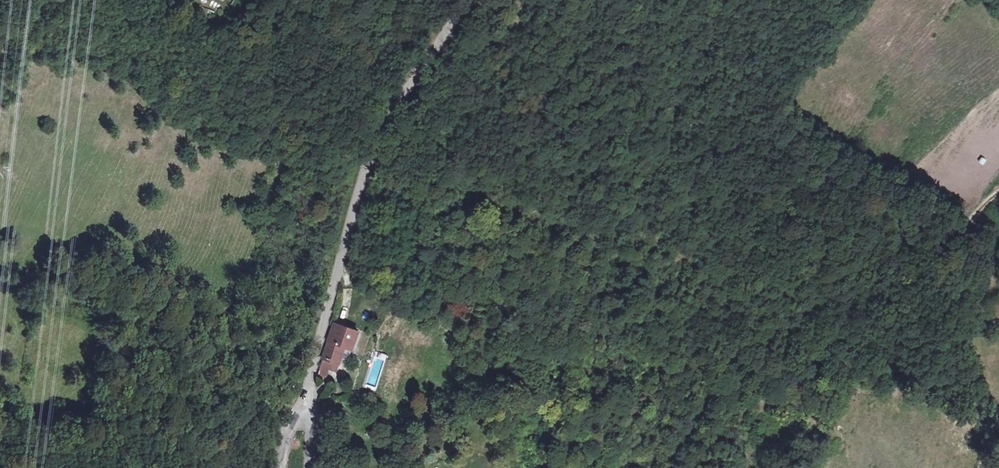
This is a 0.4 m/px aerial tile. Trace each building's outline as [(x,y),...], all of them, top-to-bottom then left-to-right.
[(356,354),(362,336),(337,328),(327,364),(343,370),(349,352),(356,354)] [(485,425),(487,422),(479,417),(477,420),(485,425)]
